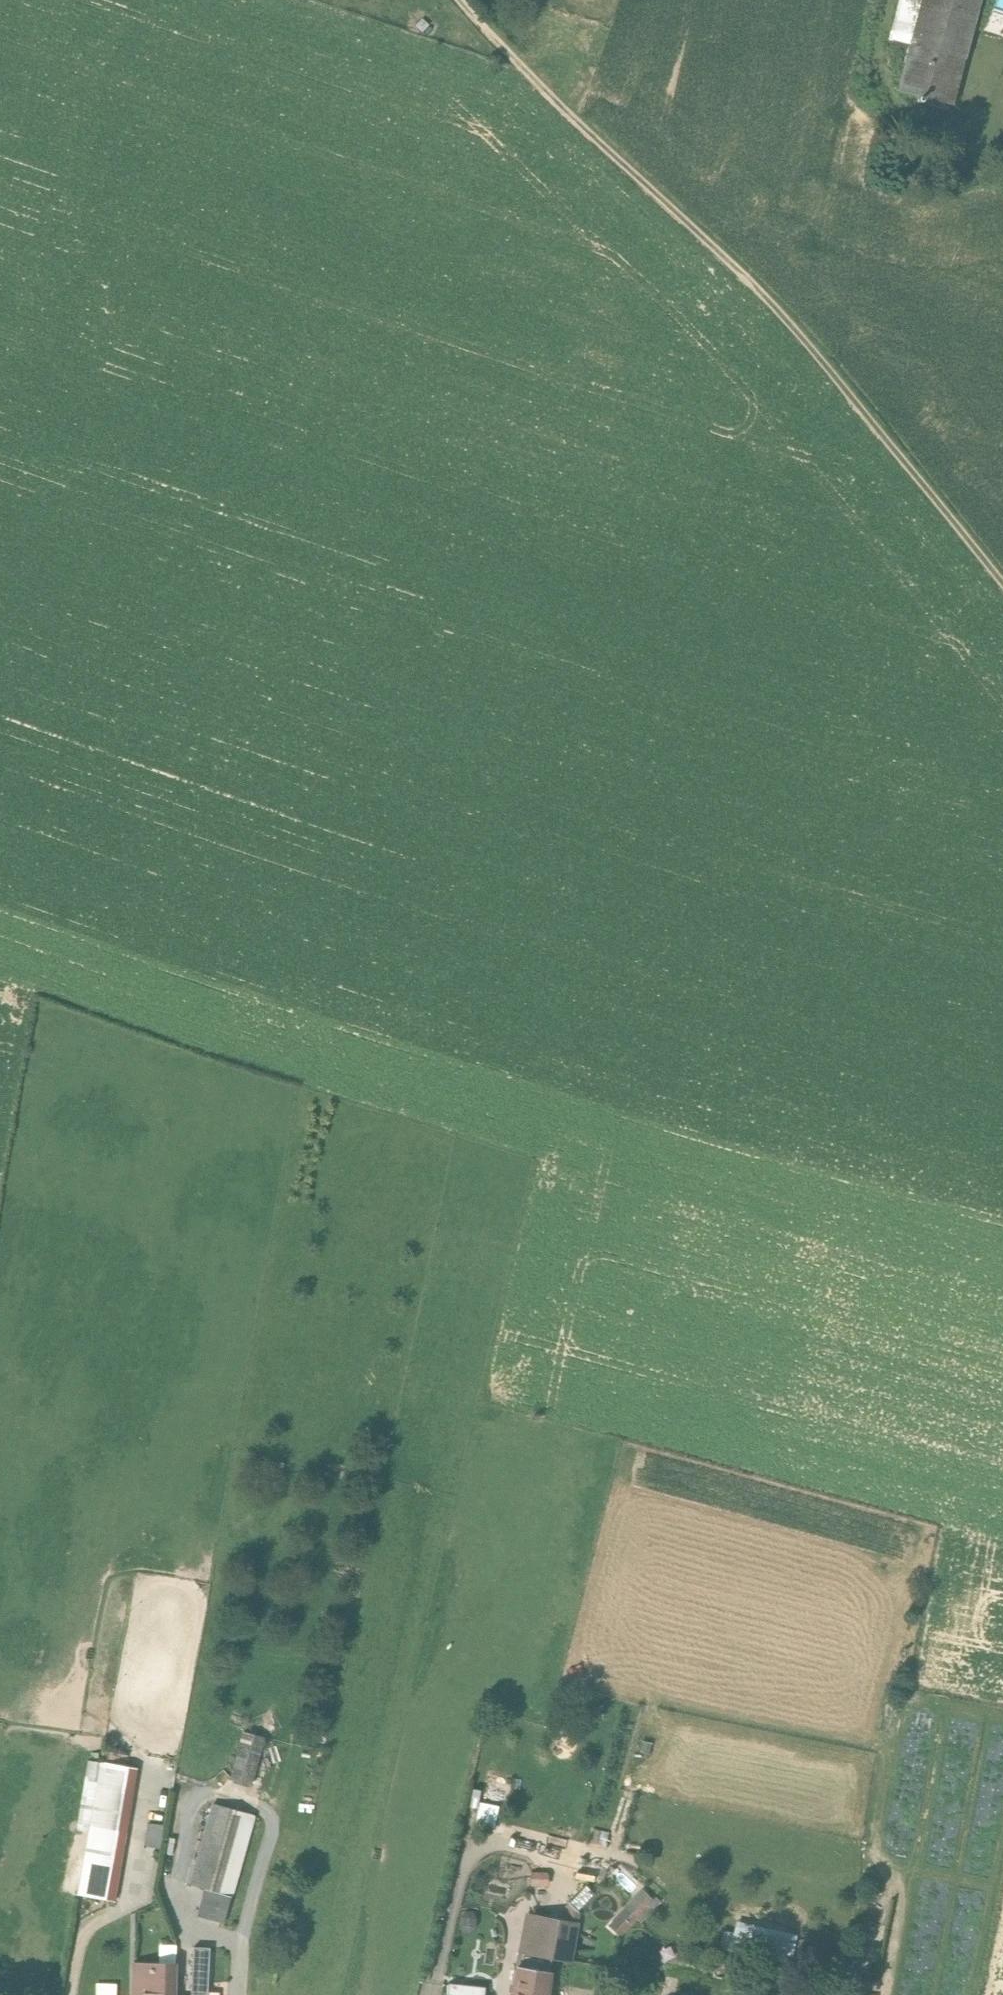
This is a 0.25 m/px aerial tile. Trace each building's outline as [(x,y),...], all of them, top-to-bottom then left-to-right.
[(895,42),(910,46),(898,91),(953,106),(980,0),(906,0),(895,42)] [(251,1788),(264,1738),(243,1732),(229,1782),(251,1788)] [(100,1762),(91,1825),(78,1894),(114,1900),(126,1832),(126,1831),(137,1769),(100,1762)] [(497,1820),(499,1803),(481,1801),(479,1817),(497,1820)] [(205,1889),(232,1897),(254,1815),(214,1804),(191,1885),(205,1889)] [(165,1826),(148,1823),(145,1838),(162,1841),(165,1826)] [(530,1886),(547,1886),(547,1873),(530,1873),(530,1886)] [(225,1922),(232,1897),(205,1889),(198,1915),(225,1922)] [(643,1890),(625,1908),(637,1918),(641,1922),(660,1903),(656,1898),(654,1900),(643,1890)] [(575,1928),(578,1912),(568,1903),(566,1920),(527,1913),(517,1967),(513,1994),(547,1994),(552,1958),(570,1961),(575,1928)] [(625,1908),(609,1926),(620,1936),(637,1918),(625,1908)] [(210,1948),(194,1947),(191,1994),(208,1994),(210,1948)] [(718,1955),(714,1967),(724,1970),(728,1958),(718,1955)] [(176,1963),(134,1963),(134,1994),(175,1994),(176,1963)] [(100,1994),(119,1994),(119,1982),(99,1982),(100,1994)] [(447,1994),(484,1994),(485,1988),(448,1983),(447,1994)]
